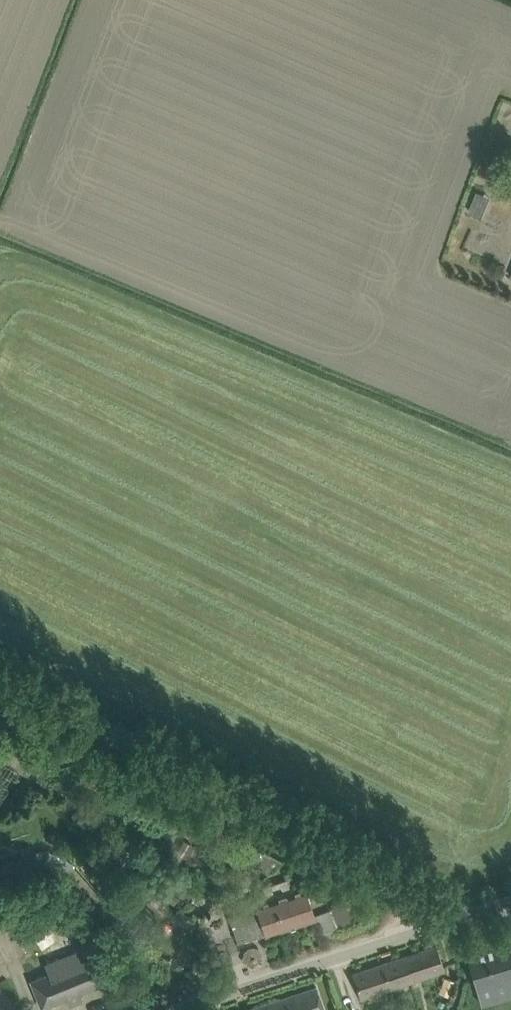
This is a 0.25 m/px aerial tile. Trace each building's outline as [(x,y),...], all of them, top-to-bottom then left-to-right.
[(67,765),(74,752),(60,745),(54,759),(67,765)] [(223,828),(214,844),(269,873),(281,860),(234,834),(223,828)] [(184,839),(176,852),(186,859),(195,846),(184,839)] [(41,864),(43,865),(58,872),(60,868),(107,923),(116,915),(105,903),(65,857),(48,849),(35,851),(36,854),(0,863),(0,876),(41,864)] [(215,859),(207,872),(217,879),(226,865),(215,859)] [(228,914),(238,943),(265,934),(266,936),(316,919),(305,886),(292,890),(263,900),(255,903),(255,905),(228,914)] [(339,928),(354,922),(347,903),(331,909),(339,928)] [(57,917),(43,921),(49,946),(63,943),(57,917)] [(50,974),(32,981),(42,1008),(67,997),(70,1005),(82,1000),(79,993),(104,983),(80,922),(68,927),(78,952),(46,964),(50,974)] [(504,950),(501,940),(467,951),(478,989),(492,984),(496,1000),(510,995),(510,947),(504,950)] [(437,945),(352,973),(361,998),(445,970),(437,945)] [(245,1009),(324,1009),(323,1005),(316,986),(303,991),(299,992),(245,1009)]
